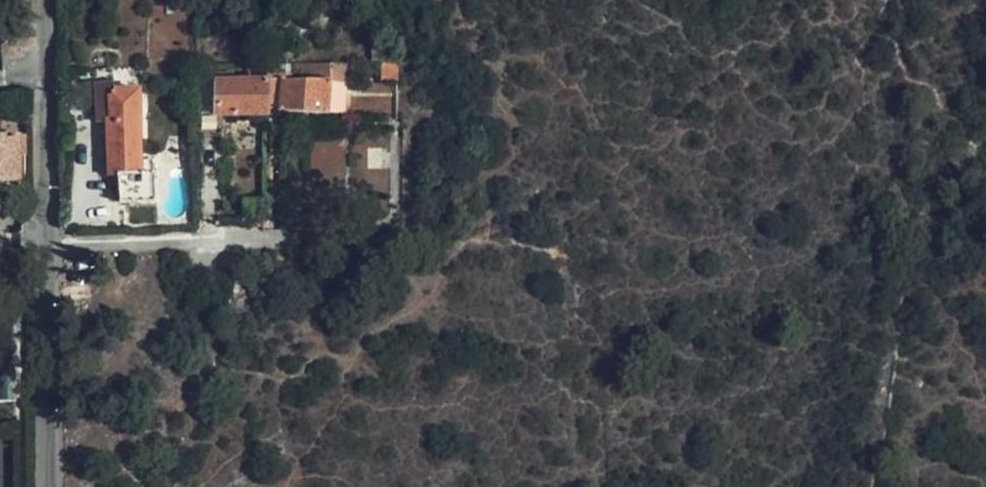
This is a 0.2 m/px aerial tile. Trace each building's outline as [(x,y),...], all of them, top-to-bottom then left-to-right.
[(290,65),(261,66),(262,79),(263,112),(267,112),(267,114),(278,115),(331,115),(330,65),(295,65),(296,80),(290,80),(290,65)] [(383,84),(399,84),(398,65),(383,65),(383,84)] [(196,79),(196,81),(196,115),(222,115),(222,112),(263,112),(262,79),(196,79)] [(109,126),(111,174),(120,175),(120,197),(121,199),(157,198),(158,174),(143,173),(141,91),(114,91),(114,81),(95,81),(96,126),(109,126)] [(20,155),(6,155),(6,134),(0,134),(0,185),(21,185),(20,155)] [(6,155),(20,155),(27,155),(27,134),(6,134),(6,155)] [(120,175),(111,174),(107,174),(108,197),(120,197),(120,175)]
